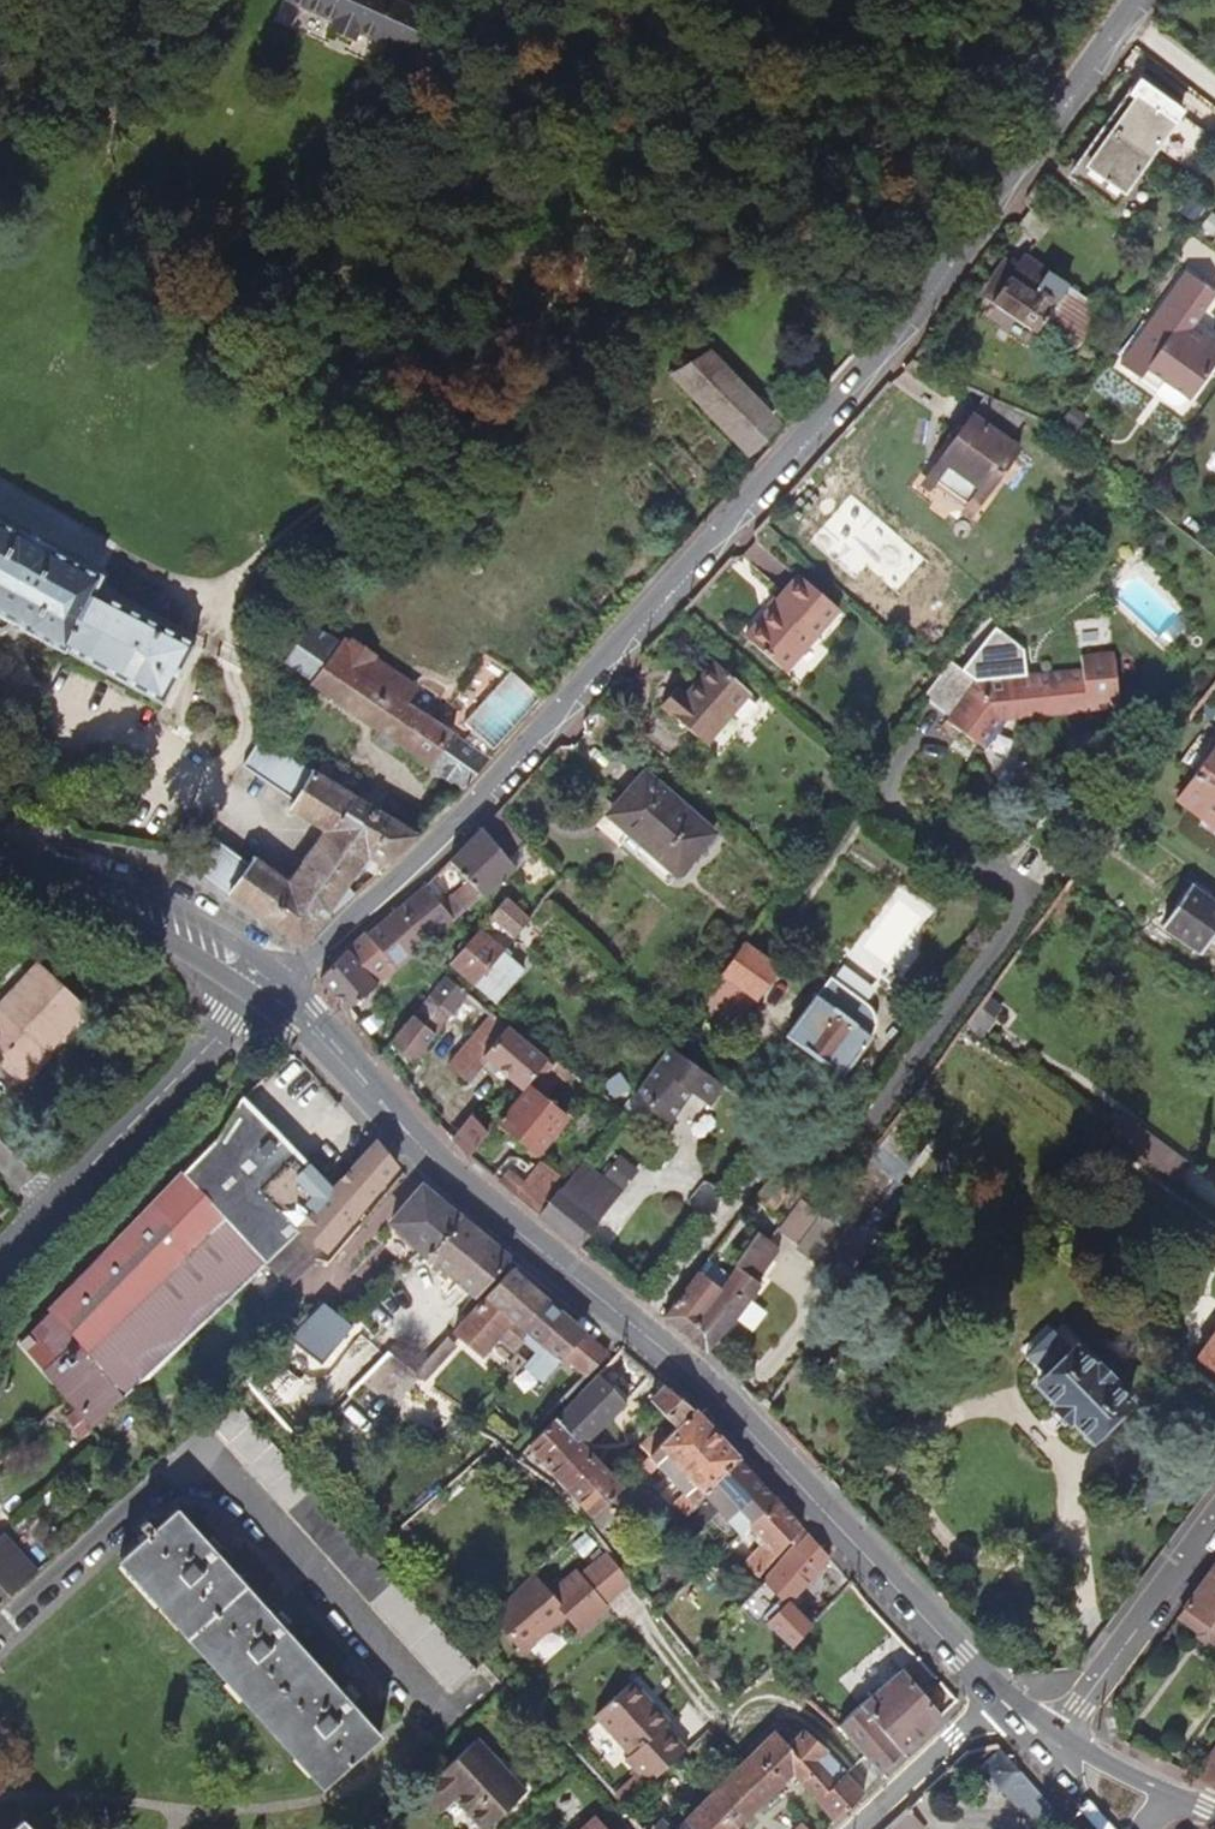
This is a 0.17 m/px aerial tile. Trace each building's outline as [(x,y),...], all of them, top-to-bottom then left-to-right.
[(368,100),(383,65),(346,48),(348,44),(330,36),(333,31),(312,20),(309,28),(256,4),(236,48),(283,69),(279,79),(305,91),(310,80),(334,91),(335,86),(368,100)] [(1113,133),(1149,159),(1158,147),(1181,115),(1184,110),(1147,84),(1113,133)] [(1212,138),(1181,115),(1158,147),(1188,169),(1212,138)] [(1149,159),(1113,133),(1078,181),(1115,207),(1149,159)] [(1194,222),(1206,206),(1191,196),(1179,211),(1194,222)] [(1212,213),(1201,227),(1212,236),(1214,232),(1214,215),(1212,213)] [(1133,258),(1140,249),(1121,234),(1113,243),(1133,258)] [(1097,307),(1022,256),(1016,266),(1006,259),(996,273),(999,275),(985,297),(992,302),(991,303),(1037,334),(1038,332),(1067,350),(1097,307)] [(1187,272),(1120,365),(1140,381),(1139,382),(1173,407),(1180,405),(1186,397),(1190,400),(1214,365),(1214,348),(1214,347),(1204,340),(1208,334),(1194,324),(1214,295),(1214,293),(1187,272)] [(1208,334),(1204,340),(1214,347),(1214,345),(1214,339),(1208,334)] [(744,427),(667,362),(627,384),(714,460),(744,427)] [(1030,412),(987,393),(940,459),(941,460),(929,477),(974,509),(986,492),(988,494),(1019,450),(1010,442),(1030,412)] [(1073,407),(1064,419),(1076,427),(1084,415),(1073,407)] [(549,493),(559,480),(545,468),(534,482),(549,493)] [(1160,549),(1166,545),(1167,537),(1162,531),(1154,530),(1148,535),(1148,543),(1151,548),(1160,549)] [(60,585),(65,576),(0,539),(0,632),(125,702),(159,641),(60,585)] [(745,637),(782,670),(811,636),(814,639),(839,610),(799,575),(745,637)] [(347,605),(334,594),(324,608),(337,618),(347,605)] [(994,628),(963,670),(951,662),(924,697),(950,716),(942,728),(949,733),(954,726),(982,747),(983,746),(986,748),(1007,721),(1120,709),(1114,652),(1081,656),(1083,670),(1026,676),(1023,650),(994,628)] [(393,691),(342,660),(342,653),(320,640),(314,642),(306,636),(300,647),(274,630),(270,637),(251,667),(425,775),(451,748),(384,706),(393,691)] [(814,639),(811,636),(782,670),(785,672),(814,639)] [(750,694),(715,663),(686,695),(677,688),(661,706),(706,745),(750,694)] [(460,726),(484,680),(464,669),(457,683),(445,681),(440,689),(448,700),(440,715),(460,726)] [(1200,701),(1195,709),(1203,714),(1209,707),(1200,701)] [(1203,714),(1212,720),(1214,716),(1214,711),(1209,707),(1203,714)] [(1177,798),(1204,818),(1214,827),(1214,748),(1195,776),(1177,798)] [(314,772),(282,750),(272,764),(305,787),(314,772)] [(305,787),(272,764),(246,803),(281,827),(287,831),(322,852),(343,866),(373,833),(313,792),(307,788),(305,787)] [(713,834),(653,775),(615,813),(678,875),(713,834)] [(1119,812),(1113,820),(1123,828),(1129,820),(1119,812)] [(458,920),(483,897),(483,898),(494,889),(516,869),(508,860),(526,845),(506,822),(498,813),(450,861),(449,862),(465,885),(449,900),(452,904),(448,907),(458,920)] [(270,942),(322,852),(287,831),(281,827),(245,882),(177,837),(160,864),(270,942)] [(1214,933),(1214,905),(1208,900),(1213,894),(1195,880),(1163,926),(1202,953),(1214,933)] [(376,946),(396,969),(415,954),(458,920),(448,907),(444,911),(425,886),(397,910),(369,934),(367,931),(364,933),(376,946)] [(492,918),(515,938),(530,920),(510,902),(507,899),(492,918)] [(480,930),(449,964),(495,1002),(523,969),(480,930)] [(347,1011),(396,969),(376,946),(364,933),(345,952),(321,978),(347,1011)] [(703,999),(703,1001),(736,1025),(776,971),(742,946),(720,975),(703,999)] [(92,1010),(41,963),(0,1007),(0,1054),(4,1058),(0,1062),(0,1064),(25,1087),(53,1056),(51,1054),(92,1010)] [(446,977),(429,997),(451,1016),(468,994),(446,977)] [(784,1035),(829,1070),(839,1056),(848,1063),(867,1038),(851,1026),(865,1007),(828,978),(784,1035)] [(394,1039),(392,1042),(413,1062),(447,1020),(462,1032),(483,1006),(468,994),(451,1016),(429,997),(414,1015),(394,1039)] [(986,995),(977,1006),(991,1017),(1000,1005),(986,995)] [(991,1017),(977,1006),(964,1025),(981,1038),(995,1020),(991,1017)] [(514,1032),(497,1018),(450,1066),(466,1081),(485,1062),(514,1032)] [(514,1032),(485,1062),(519,1095),(530,1081),(538,1072),(547,1060),(514,1032)] [(671,1046),(634,1096),(669,1121),(691,1089),(708,1102),(723,1083),(671,1046)] [(551,1068),(554,1066),(547,1060),(538,1072),(544,1076),(551,1068)] [(574,1072),(559,1060),(554,1066),(551,1068),(567,1080),(574,1072)] [(544,1076),(538,1072),(530,1081),(536,1086),(544,1076)] [(530,1088),(501,1123),(538,1154),(567,1118),(530,1088)] [(76,1410),(92,1429),(125,1397),(140,1379),(147,1377),(190,1334),(206,1318),(238,1289),(266,1263),(292,1238),(299,1231),(325,1250),(396,1167),(378,1143),(332,1191),(242,1098),(217,1139),(215,1137),(49,1308),(17,1343),(69,1400),(76,1410)] [(471,1114),(452,1140),(468,1158),(488,1133),(471,1114)] [(1109,1133),(1155,1166),(1167,1149),(1122,1114),(1109,1133)] [(887,1131),(878,1143),(892,1154),(901,1142),(887,1131)] [(1167,1149),(1155,1166),(1168,1176),(1181,1159),(1167,1149)] [(499,1182),(514,1194),(524,1182),(534,1169),(520,1158),(509,1156),(492,1177),(499,1182)] [(605,1176),(619,1188),(634,1168),(620,1157),(605,1176)] [(1181,1159),(1168,1176),(1177,1183),(1190,1166),(1181,1159)] [(579,1248),(600,1223),(597,1221),(574,1203),(596,1175),(581,1163),(564,1183),(539,1162),(534,1169),(524,1182),(514,1194),(579,1248)] [(792,1189),(774,1174),(756,1197),(774,1212),(792,1189)] [(574,1203),(597,1221),(619,1192),(596,1175),(574,1203)] [(462,1219),(427,1191),(414,1207),(409,1202),(392,1223),(394,1225),(381,1243),(410,1266),(421,1255),(427,1260),(462,1219)] [(788,1217),(779,1229),(800,1243),(797,1246),(797,1250),(845,1283),(869,1249),(856,1239),(826,1215),(803,1197),(788,1217)] [(462,1219),(427,1260),(475,1300),(510,1259),(492,1244),(462,1219)] [(758,1232),(737,1261),(763,1275),(780,1250),(779,1248),(770,1241),(758,1232)] [(292,1238),(266,1263),(288,1286),(318,1256),(292,1238)] [(729,1277),(684,1334),(707,1353),(736,1321),(749,1302),(761,1286),(761,1284),(758,1281),(763,1275),(737,1261),(734,1265),(735,1266),(729,1277)] [(709,1268),(704,1265),(664,1318),(684,1334),(729,1277),(724,1273),(712,1264),(709,1268)] [(545,1301),(510,1271),(455,1331),(481,1354),(488,1346),(503,1360),(522,1339),(516,1334),(545,1301)] [(608,1355),(545,1301),(516,1334),(522,1339),(535,1352),(526,1363),(544,1380),(565,1358),(586,1377),(608,1355)] [(350,1325),(324,1303),(309,1316),(338,1341),(350,1325)] [(1200,1357),(1214,1369),(1214,1336),(1200,1357)] [(447,1340),(418,1372),(425,1379),(454,1347),(447,1340)] [(1053,1341),(1032,1362),(1043,1375),(1035,1384),(1056,1404),(1053,1407),(1069,1423),(1071,1420),(1092,1441),(1130,1402),(1111,1382),(1113,1380),(1098,1365),(1096,1367),(1076,1347),(1075,1348),(1071,1344),(1063,1351),(1053,1341)] [(390,1354),(365,1380),(393,1404),(418,1378),(415,1375),(390,1354)] [(590,1519),(621,1488),(583,1447),(627,1405),(600,1372),(529,1446),(554,1478),(590,1519)] [(694,1411),(664,1386),(650,1400),(676,1430),(694,1411)] [(231,1398),(207,1420),(452,1692),(475,1670),(231,1398)] [(92,1429),(76,1410),(67,1418),(83,1438),(93,1430),(92,1429)] [(739,1458),(694,1411),(676,1430),(667,1439),(652,1455),(686,1492),(675,1503),(686,1514),(687,1513),(704,1496),(739,1458)] [(189,1433),(190,1434),(200,1423),(190,1412),(179,1422),(189,1433)] [(143,1421),(134,1429),(142,1438),(151,1430),(143,1421)] [(657,1429),(641,1447),(651,1456),(652,1455),(667,1439),(657,1429)] [(739,1458),(704,1496),(718,1510),(741,1536),(748,1529),(778,1501),(739,1458)] [(718,1510),(704,1496),(687,1513),(701,1527),(718,1510)] [(802,1527),(778,1501),(748,1529),(761,1542),(743,1561),(757,1574),(802,1527)] [(381,1737),(177,1510),(155,1530),(147,1521),(140,1527),(148,1536),(123,1558),(327,1785),(381,1737)] [(686,1514),(669,1533),(683,1546),(701,1527),(687,1513),(686,1514)] [(405,1525),(392,1537),(399,1545),(412,1532),(405,1525)] [(36,1571),(2,1532),(0,1534),(0,1604),(36,1571)] [(585,1533),(574,1543),(585,1555),(596,1545),(585,1533)] [(830,1558),(808,1533),(759,1585),(738,1606),(755,1623),(763,1615),(767,1620),(765,1622),(784,1640),(792,1648),(812,1625),(788,1600),(830,1558)] [(532,1574),(492,1614),(524,1651),(566,1615),(581,1632),(608,1609),(604,1604),(631,1581),(626,1575),(608,1552),(581,1577),(577,1573),(551,1596),(532,1574)] [(327,1785),(123,1558),(118,1562),(322,1790),(327,1785)] [(1184,1607),(1214,1630),(1214,1566),(1184,1607)] [(1184,1607),(1178,1618),(1214,1644),(1214,1630),(1184,1607)] [(792,1648),(784,1640),(767,1662),(774,1670),(792,1648)] [(918,1657),(904,1641),(894,1650),(907,1667),(918,1657)] [(714,1664),(704,1651),(693,1660),(703,1673),(714,1664)] [(903,1670),(838,1728),(842,1732),(856,1746),(881,1775),(942,1716),(903,1670)] [(637,1773),(648,1784),(686,1750),(665,1726),(669,1722),(633,1681),(594,1716),(630,1755),(625,1759),(637,1773)] [(797,1775),(835,1822),(864,1793),(846,1772),(847,1772),(829,1750),(831,1748),(804,1729),(788,1745),(775,1731),(739,1768),(676,1828),(735,1828),(797,1775)] [(422,1790),(440,1810),(455,1796),(485,1828),(487,1828),(525,1794),(476,1740),(422,1790)] [(967,1751),(927,1789),(933,1796),(973,1759),(997,1786),(998,1786),(1033,1826),(1049,1819),(1056,1813),(997,1745),(967,1751)] [(1194,1777),(1214,1786),(1214,1748),(1194,1777)] [(648,1784),(637,1773),(626,1783),(636,1795),(648,1784)] [(626,1783),(613,1795),(623,1806),(636,1795),(626,1783)] [(884,1828),(925,1828),(906,1809),(884,1828)] [(596,1818),(584,1828),(606,1828),(596,1818)] [(651,1828),(670,1828),(660,1819),(651,1828)]
